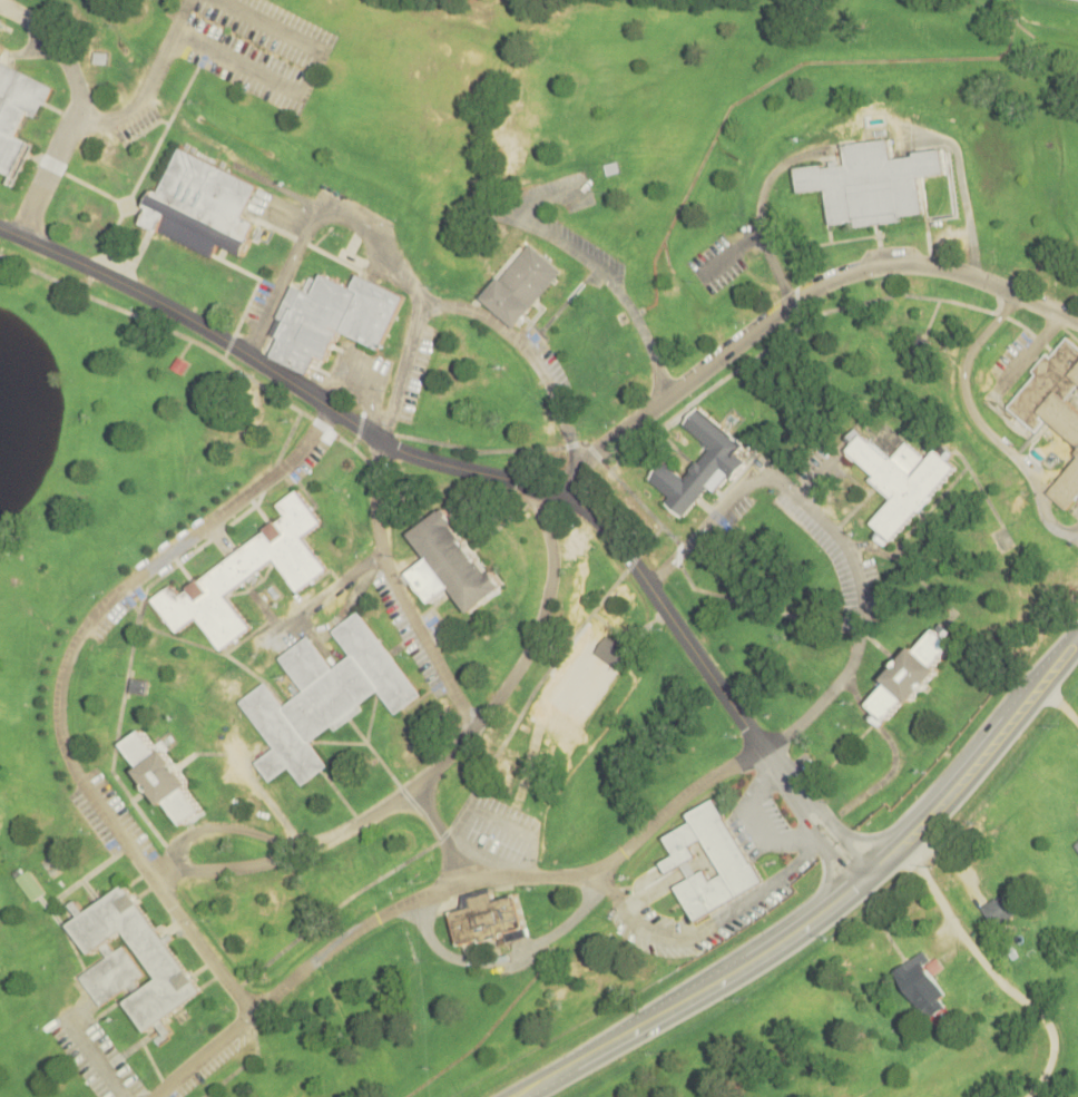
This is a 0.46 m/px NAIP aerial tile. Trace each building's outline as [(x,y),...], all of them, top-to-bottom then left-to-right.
[(12,179),(28,143),(18,136),(28,112),(36,118),(42,104),(46,105),(52,89),(1,60),(6,50),(0,47),(0,172),(12,179)] [(798,168),(801,193),(827,189),(832,225),(855,223),(855,226),(903,221),(902,215),(927,213),(922,175),(947,173),(944,150),(917,154),(917,157),(893,159),(891,139),(846,144),(849,166),(825,169),(825,166),(798,168)] [(183,148),(159,193),(155,190),(147,206),(151,208),(144,224),(212,257),(219,244),(243,256),(252,239),(247,237),(254,223),(242,217),(257,186),(183,148)] [(564,272),(532,306),(533,308),(517,327),(482,296),(500,277),(501,278),(531,244),(564,272)] [(267,356),(305,375),(315,357),(324,362),(340,332),(376,351),(403,297),(355,273),(347,288),(318,274),(315,280),(307,276),(301,290),(291,285),(275,317),(281,320),(273,335),(276,337),(267,356)] [(1064,510),(1077,494),(1077,412),(1064,399),(1077,383),(1077,384),(1077,347),(1066,336),(1048,356),(1045,354),(1030,370),(1033,373),(1004,407),(1033,431),(1045,419),(1077,448),(1072,452),(1077,457),(1045,493),(1064,510)] [(189,364),(180,358),(174,368),(183,374),(189,364)] [(686,424),(700,409),(742,445),(748,452),(743,459),(746,462),(731,481),(727,478),(715,494),(708,487),(683,519),(665,502),(668,499),(650,479),(666,460),(684,480),(712,448),(686,424)] [(872,522),(893,541),(958,468),(950,461),(955,454),(951,450),(945,457),(938,450),(914,476),(912,473),(927,458),(908,441),(891,460),(863,434),(846,453),(855,461),(857,459),(876,476),(872,480),(893,499),(872,522)] [(154,600),(173,586),(180,596),(286,516),(277,506),(296,491),(321,523),(302,538),(326,570),(297,592),(273,559),(225,596),(251,629),(222,650),(196,618),(177,633),(154,600)] [(411,536),(429,559),(409,574),(431,604),(451,588),(471,615),(506,588),(493,572),(491,575),(454,527),(458,523),(445,509),(411,536)] [(422,695),(360,613),(334,631),(352,655),(334,669),(310,637),(281,659),(305,692),(285,707),(267,683),(241,703),(276,748),(257,763),(272,782),(291,767),(305,785),(330,766),(312,742),(333,726),(337,731),(365,709),(361,704),(379,690),(398,714),(422,695)] [(869,705),(876,712),(872,717),(882,726),(888,721),(889,722),(908,701),(911,703),(940,670),(938,667),(957,646),(948,639),(953,633),(943,624),(938,630),(937,628),(917,650),(913,647),(884,679),(888,683),(869,705)] [(595,653),(620,669),(631,652),(606,636),(595,653)] [(147,695),(149,681),(132,678),(130,692),(147,695)] [(184,825),(203,812),(185,790),(190,785),(166,752),(168,751),(161,742),(155,747),(143,732),(124,745),(141,768),(137,772),(163,806),(167,803),(184,825)] [(715,797),(725,815),(724,816),(752,862),(753,861),(764,881),(697,921),(676,887),(705,869),(712,880),(724,873),(703,839),(692,845),(697,855),(668,873),(663,862),(675,854),(665,836),(693,821),(688,813),(715,797)] [(19,880),(30,870),(46,893),(35,903),(19,880)] [(148,1031),(159,1023),(168,1036),(174,1031),(165,1019),(173,1013),(180,1023),(190,1016),(183,1006),(203,991),(124,884),(86,912),(77,901),(71,904),(80,917),(69,924),(90,953),(122,929),(159,978),(127,1002),(148,1031)] [(1026,910),(1015,889),(981,906),(992,927),(1026,910)] [(452,912),(461,946),(464,944),(467,952),(483,948),(482,944),(489,942),(490,947),(529,936),(517,894),(496,900),(493,892),(471,898),(473,905),(452,912)] [(102,1005),(144,973),(122,946),(81,977),(102,1005)] [(925,1021),(951,1005),(933,975),(942,970),(929,949),(894,970),(925,1021)]
